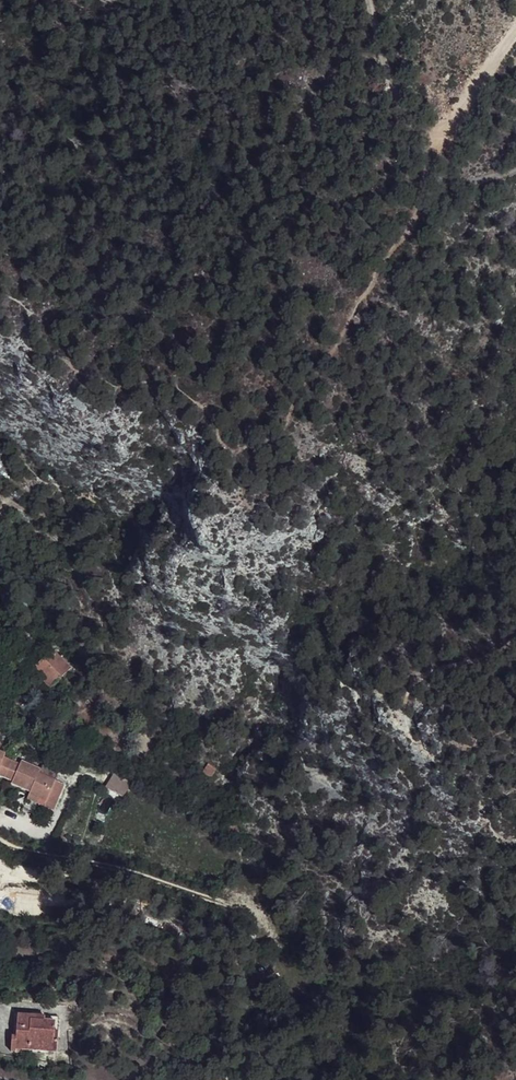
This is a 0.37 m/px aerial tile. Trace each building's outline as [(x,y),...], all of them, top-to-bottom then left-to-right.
[(81,661),(59,640),(55,645),(59,648),(47,661),(56,669),(51,674),(61,683),(81,661)] [(59,648),(55,645),(39,662),(51,674),(56,669),(47,661),(59,648)] [(0,756),(0,775),(10,779),(10,781),(28,788),(27,792),(37,796),(44,798),(52,776),(37,769),(37,766),(18,759),(17,763),(0,756)] [(37,766),(37,769),(52,776),(54,770),(39,763),(37,766)] [(209,764),(203,771),(211,777),(217,770),(209,764)] [(131,783),(114,773),(110,780),(124,788),(123,790),(127,792),(131,783)] [(59,779),(52,776),(44,798),(37,796),(35,800),(49,806),(59,779)] [(124,788),(110,780),(107,786),(121,793),(123,790),(124,788)] [(37,796),(27,792),(25,796),(35,800),(37,796)] [(228,823),(231,832),(239,830),(236,820),(228,823)] [(231,832),(230,833),(236,852),(246,849),(239,830),(231,832)] [(27,1014),(24,1050),(66,1053),(67,1031),(64,1030),(64,1022),(54,1021),(38,1020),(39,1015),(27,1014)]
